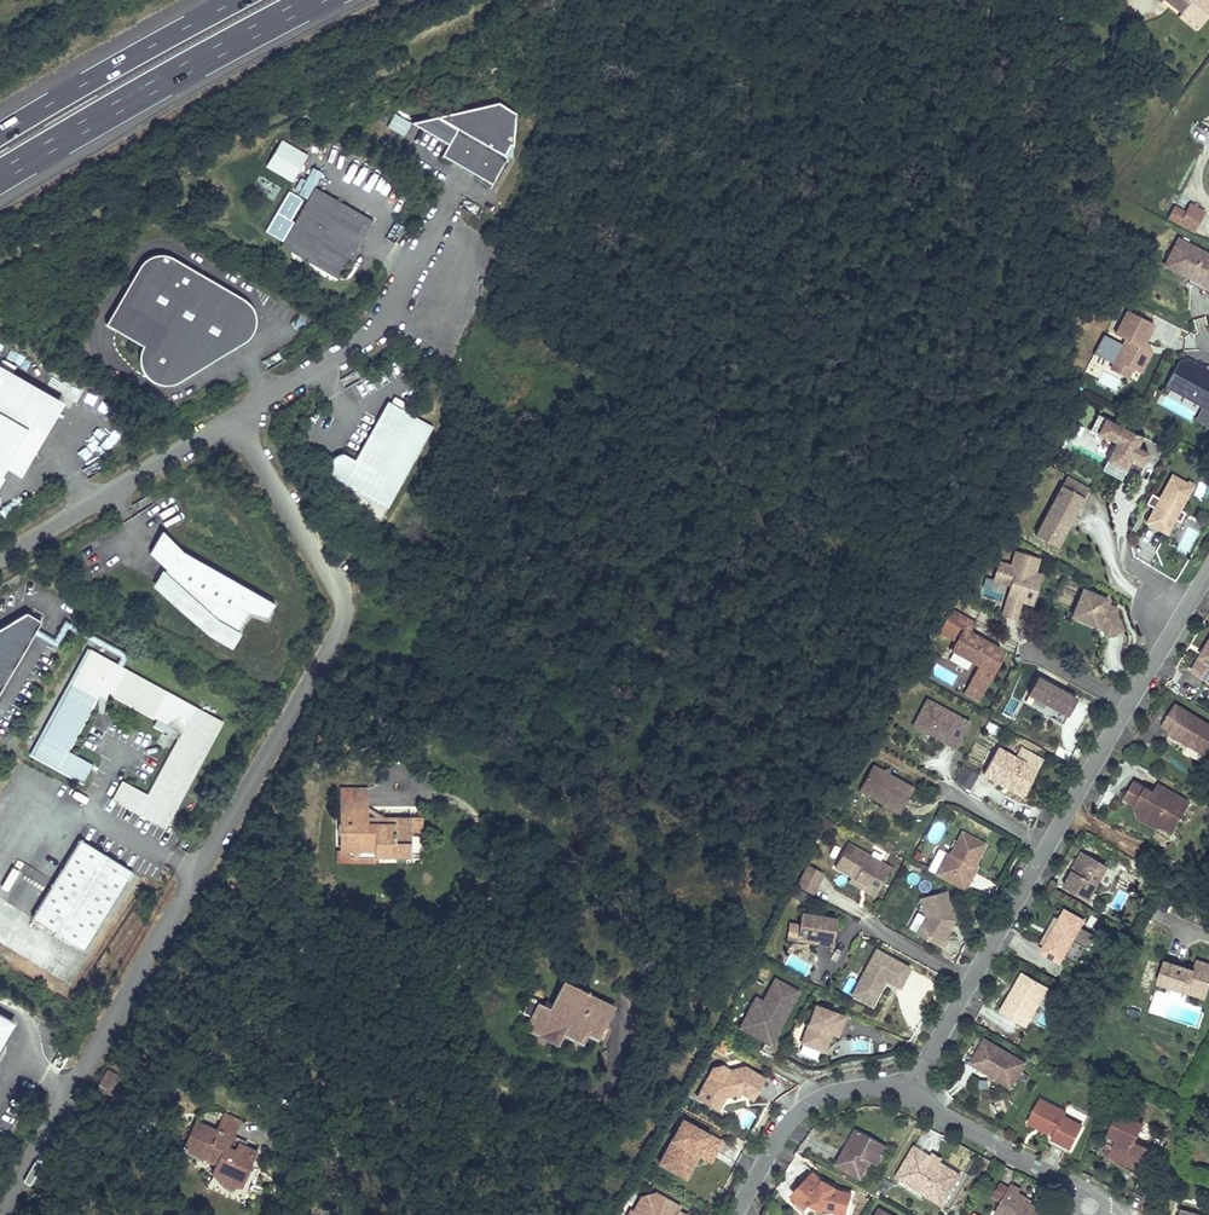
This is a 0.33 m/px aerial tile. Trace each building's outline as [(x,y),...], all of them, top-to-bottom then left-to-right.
[(1182,12),(1185,9),(1202,23),(1208,14),(1208,0),(1167,0),(1182,12)] [(1185,9),(1182,12),(1199,26),(1202,23),(1185,9)] [(489,187),(508,158),(505,155),(512,145),(515,147),(518,115),(502,104),(413,122),(449,146),(442,157),(489,187)] [(393,113),(387,127),(404,135),(410,121),(393,113)] [(265,168),(294,181),(307,152),(277,139),(265,168)] [(329,195),(316,188),(304,208),(317,216),(329,195)] [(326,267),(340,275),(372,221),(329,195),(317,216),(304,208),(282,246),(291,251),(292,250),(297,249),(311,258),(314,253),(329,262),(326,267)] [(1173,206),(1167,219),(1193,232),(1204,212),(1189,204),(1184,212),(1173,206)] [(1166,261),(1208,283),(1208,254),(1178,238),(1166,261)] [(338,279),(340,275),(326,267),(329,262),(314,253),(311,258),(297,249),(292,250),(291,251),(338,279)] [(137,266),(107,325),(143,343),(137,355),(141,362),(138,367),(145,378),(163,388),(246,341),(258,318),(247,298),(160,253),(137,266)] [(1208,293),(1208,283),(1166,261),(1164,265),(1189,278),(1187,282),(1208,293)] [(1153,325),(1127,310),(1115,334),(1125,339),(1115,360),(1131,368),(1133,365),(1142,370),(1151,353),(1142,348),(1145,342),(1153,325)] [(1145,342),(1142,348),(1151,353),(1145,342)] [(1208,371),(1205,369),(1187,359),(1178,362),(1165,386),(1202,406),(1208,410),(1208,371)] [(1131,368),(1115,360),(1111,368),(1127,377),(1131,368)] [(0,369),(0,475),(7,464),(17,470),(21,464),(25,466),(35,448),(27,443),(39,424),(46,428),(57,410),(53,408),(57,402),(0,369)] [(432,426),(388,401),(354,461),(346,457),(344,456),(342,456),(341,456),(338,456),(336,457),(334,458),(333,460),(332,461),(331,463),(330,466),(330,468),(330,470),(331,472),(332,474),(388,505),(432,426)] [(1202,406),(1194,420),(1205,425),(1208,418),(1208,410),(1202,406)] [(1103,470),(1120,479),(1132,456),(1145,463),(1149,454),(1138,448),(1143,438),(1098,414),(1090,430),(1117,444),(1103,470)] [(46,428),(39,424),(27,443),(35,448),(46,428)] [(1160,498),(1152,494),(1147,503),(1156,509),(1154,514),(1152,513),(1147,522),(1167,533),(1172,524),(1169,522),(1172,518),(1180,522),(1185,512),(1180,509),(1193,485),(1188,482),(1187,483),(1173,475),(1160,498)] [(1061,540),(1089,489),(1067,477),(1040,528),(1061,540)] [(158,555),(156,559),(167,569),(158,584),(172,591),(212,630),(232,641),(242,624),(233,620),(239,610),(267,617),(274,603),(166,541),(158,555)] [(360,552),(349,546),(346,552),(356,558),(360,552)] [(1039,560),(1016,553),(1012,567),(1000,563),(994,580),(1012,585),(1008,597),(1021,601),(1032,604),(1041,576),(1034,574),(1039,560)] [(1103,597),(1084,589),(1073,613),(1087,619),(1089,614),(1100,619),(1099,621),(1105,636),(1122,630),(1115,612),(1117,608),(1106,603),(1103,597)] [(1021,601),(1008,597),(1006,606),(1018,609),(1021,601)] [(978,665),(970,680),(971,686),(966,694),(978,701),(1001,659),(998,648),(970,632),(975,622),(950,608),(944,619),(961,629),(950,650),(978,665)] [(26,613),(0,629),(0,691),(41,621),(26,613)] [(1071,619),(1096,629),(1101,641),(1123,632),(1122,630),(1105,636),(1099,621),(1100,619),(1089,614),(1087,619),(1073,613),(1071,619)] [(1208,683),(1208,644),(1192,673),(1208,683)] [(220,722),(88,651),(32,754),(83,781),(92,765),(67,752),(101,690),(156,720),(153,726),(177,740),(146,795),(121,781),(112,797),(163,825),(220,722)] [(935,665),(931,674),(952,683),(956,674),(935,665)] [(1077,699),(1037,677),(1028,694),(1068,716),(1077,699)] [(970,680),(963,693),(966,694),(971,686),(970,680)] [(957,744),(919,724),(931,702),(927,699),(913,725),(955,748),(957,744)] [(919,724),(957,744),(969,722),(931,702),(919,724)] [(1163,727),(1171,732),(1170,734),(1208,758),(1208,725),(1176,705),(1163,727)] [(1037,769),(997,747),(982,774),(1001,784),(1003,780),(1025,792),(1037,769)] [(970,790),(979,774),(963,765),(954,781),(970,790)] [(904,815),(917,791),(877,768),(863,793),(904,815)] [(1001,784),(1000,785),(1022,797),(1025,792),(1003,780),(1001,784)] [(1188,804),(1163,789),(1158,797),(1153,794),(1134,783),(1128,793),(1139,800),(1135,806),(1146,813),(1144,817),(1171,833),(1188,804)] [(1153,794),(1158,797),(1163,789),(1158,786),(1153,794)] [(341,811),(366,811),(366,790),(341,790),(341,811)] [(1124,800),(1135,806),(1139,800),(1128,793),(1124,800)] [(421,819),(411,819),(411,834),(421,834),(421,819)] [(947,851),(934,874),(964,891),(969,881),(966,880),(986,845),(963,832),(951,853),(947,851)] [(131,872),(79,839),(31,916),(83,949),(131,872)] [(875,896),(891,868),(848,844),(835,868),(852,878),(867,886),(865,890),(875,896)] [(374,851),(341,851),(336,851),(336,863),(375,862),(374,858),(374,851)] [(1085,855),(1081,852),(1071,871),(1073,871),(1075,873),(1085,855)] [(1108,867),(1085,855),(1075,873),(1073,871),(1064,887),(1089,901),(1108,867)] [(969,881),(977,868),(974,867),(966,880),(969,881)] [(867,886),(852,878),(850,882),(865,890),(867,886)] [(954,920),(946,891),(920,899),(926,917),(916,934),(943,948),(948,939),(944,938),(949,929),(947,928),(950,921),(954,920)] [(1040,943),(1046,946),(1063,956),(1072,939),(1088,949),(1095,936),(1079,927),(1082,922),(1065,912),(1061,920),(1055,916),(1040,943)] [(798,936),(815,939),(814,942),(815,942),(832,945),(837,920),(801,914),(798,936)] [(1187,931),(1170,923),(1149,964),(1167,973),(1167,971),(1171,964),(1193,975),(1203,954),(1190,948),(1181,943),(1185,935),(1187,931)] [(787,938),(814,943),(815,942),(814,942),(815,939),(798,936),(799,925),(790,924),(787,938)] [(1194,940),(1185,935),(1181,943),(1190,948),(1194,940)] [(807,960),(807,944),(792,944),(793,960),(807,960)] [(1060,960),(1063,956),(1046,946),(1043,951),(1060,960)] [(877,950),(852,995),(862,1001),(867,993),(873,997),(882,979),(900,989),(911,969),(877,950)] [(1193,975),(1171,964),(1167,971),(1189,982),(1193,975)] [(595,976),(573,966),(565,982),(558,998),(565,1002),(558,1015),(551,1011),(540,1006),(542,1003),(530,997),(522,1013),(532,1018),(528,1027),(558,1043),(563,1033),(583,1042),(587,1033),(596,1038),(612,1005),(621,986),(596,973),(595,976)] [(1012,991),(1016,993),(1026,975),(1022,973),(1012,991)] [(1000,1013),(1027,1028),(1049,988),(1026,975),(1016,993),(1012,991),(1000,1012),(1000,1013)] [(776,1031),(798,992),(775,979),(762,1001),(755,997),(739,1027),(766,1041),(773,1029),(776,1031)] [(873,997),(867,993),(862,1001),(872,1006),(876,998),(873,997)] [(551,1011),(558,1015),(565,1002),(558,998),(551,1011)] [(845,1017),(815,1006),(801,1043),(821,1051),(828,1033),(838,1036),(845,1017)] [(15,1016),(0,1008),(0,1046),(15,1016)] [(769,1043),(776,1031),(773,1029),(766,1041),(769,1043)] [(1012,1088),(1026,1063),(984,1040),(970,1064),(1012,1088)] [(766,1077),(746,1066),(731,1070),(722,1065),(713,1068),(697,1097),(719,1109),(726,1095),(726,1094),(741,1091),(743,1090),(743,1092),(754,1098),(766,1077)] [(98,1087),(111,1092),(118,1074),(105,1069),(98,1087)] [(1067,1113),(1040,1100),(1029,1123),(1050,1134),(1052,1129),(1056,1132),(1053,1139),(1071,1147),(1082,1126),(1065,1117),(1067,1113)] [(1143,1124),(1119,1113),(1108,1135),(1117,1139),(1111,1152),(1135,1163),(1140,1166),(1146,1152),(1148,1148),(1145,1147),(1135,1142),(1143,1124)] [(224,1114),(216,1131),(233,1139),(241,1122),(224,1114)] [(685,1168),(697,1146),(706,1151),(714,1137),(683,1120),(663,1156),(685,1168)] [(235,1151),(226,1147),(230,1138),(216,1131),(195,1122),(183,1149),(218,1162),(216,1167),(212,1175),(241,1188),(257,1152),(238,1143),(235,1151)] [(860,1131),(857,1129),(847,1147),(850,1149),(860,1131)] [(879,1141),(860,1131),(850,1149),(847,1147),(837,1164),(861,1178),(871,1161),(877,1165),(884,1154),(874,1149),(879,1141)] [(1135,1163),(1111,1152),(1117,1139),(1108,1135),(1103,1146),(1107,1148),(1105,1154),(1133,1167),(1135,1163)] [(686,1178),(699,1155),(711,1161),(722,1142),(714,1137),(706,1151),(697,1146),(685,1168),(663,1156),(659,1163),(686,1178)] [(888,1147),(879,1141),(874,1149),(884,1154),(888,1147)] [(1163,1152),(1146,1145),(1145,1147),(1148,1148),(1146,1152),(1160,1159),(1163,1152)] [(923,1152),(914,1147),(912,1151),(920,1156),(923,1152)] [(218,1162),(183,1149),(181,1153),(216,1167),(218,1162)] [(961,1175),(923,1152),(920,1156),(912,1151),(897,1178),(905,1183),(907,1179),(946,1201),(961,1175)] [(813,1205),(824,1211),(825,1209),(848,1214),(853,1194),(836,1190),(837,1189),(824,1182),(815,1173),(799,1192),(813,1205)] [(231,1187),(241,1188),(212,1175),(219,1182),(224,1187),(231,1187)] [(946,1201),(907,1179),(905,1183),(944,1205),(946,1201)] [(1043,1212),(1030,1204),(1026,1202),(1027,1199),(1018,1194),(1020,1190),(1010,1184),(994,1212),(999,1214),(1041,1214),(1043,1212)] [(813,1205),(799,1192),(795,1198),(808,1210),(813,1205)] [(680,1212),(682,1208),(657,1194),(642,1198),(634,1212),(635,1214),(684,1214),(680,1212)]
